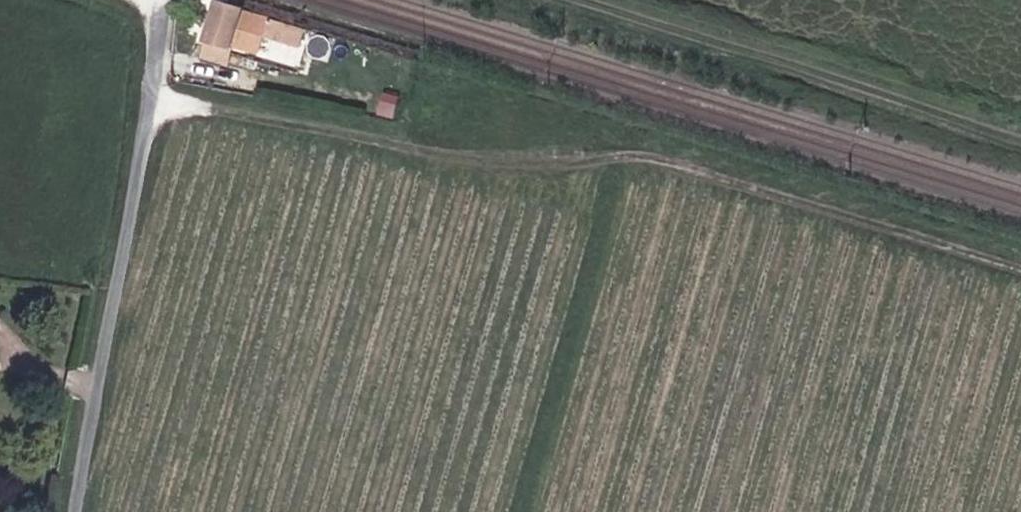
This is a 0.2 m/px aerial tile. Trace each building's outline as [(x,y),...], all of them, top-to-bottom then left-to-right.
[(250,47),(275,53),(283,22),(261,16),(262,9),(236,1),(220,60),(245,66),(250,47)]
